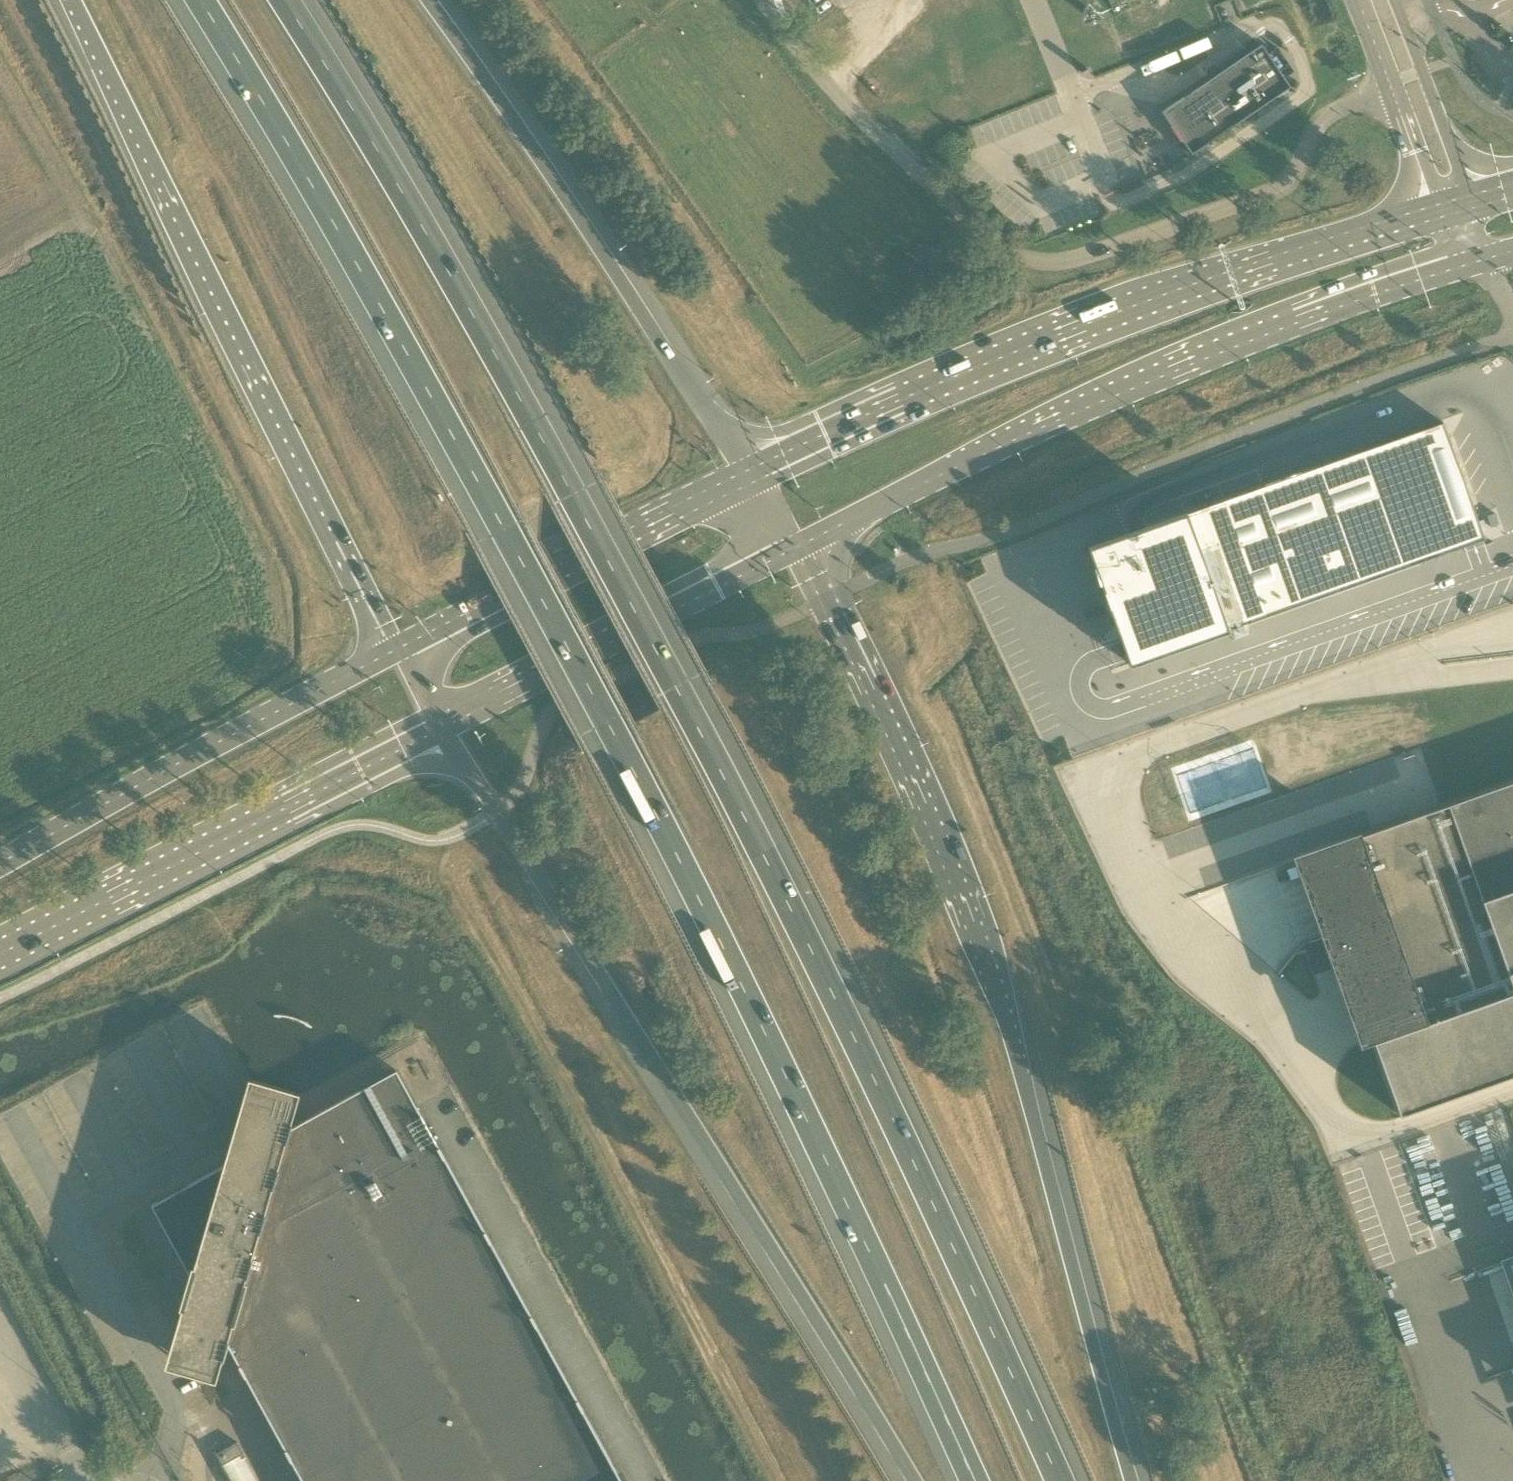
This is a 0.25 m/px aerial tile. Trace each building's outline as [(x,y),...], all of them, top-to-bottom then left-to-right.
[(1191,153),(1275,91),(1244,49),(1241,51),(1239,52),(1236,47),(1229,53),(1228,53),(1231,58),(1204,79),(1202,80),(1199,75),(1192,80),(1185,85),(1189,90),(1175,100),(1148,120),(1163,141),(1179,162),(1191,153)] [(941,288),(933,272),(924,277),(932,292),(941,288)] [(1486,527),(1483,519),(1478,521),(1443,422),(1138,530),(1088,547),(1125,651),(1130,664),(1473,543),(1484,539),(1481,528),(1486,527)] [(1305,951),(1310,949),(1315,948),(1320,962),(1334,957),(1336,963),(1336,964),(1364,1043),(1364,1044),(1372,1042),(1398,1115),(1512,1075),(1512,783),(1299,857),(1299,858),(1326,936),(1308,942),(1308,943),(1327,936),(1328,942),(1310,948),(1305,950),(1305,951)] [(187,1287),(164,1366),(215,1381),(226,1342),(303,1480),(622,1480),(397,1070),(288,1129),(299,1093),(248,1078),(223,1166),(151,1205),(190,1276),(189,1281),(185,1283),(187,1287)] [(214,1451),(222,1466),(220,1467),(228,1480),(259,1480),(237,1442),(217,1453),(215,1450),(214,1451)]
